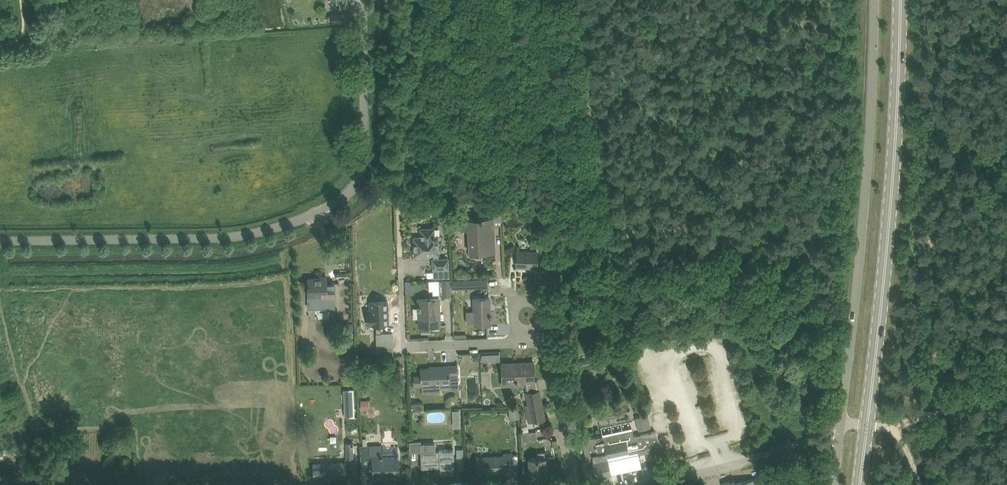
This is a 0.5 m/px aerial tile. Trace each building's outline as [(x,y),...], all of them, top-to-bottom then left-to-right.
[(332,13),(332,15),(328,15),(328,20),(332,20),(332,22),(353,21),(353,13),(332,13)] [(503,194),(503,204),(512,204),(512,194),(503,194)] [(491,218),(461,220),(462,229),(469,228),(470,253),(495,251),(494,226),(495,226),(494,217),(501,216),(501,203),(490,204),(491,218)] [(433,268),(443,267),(449,267),(449,257),(438,258),(438,255),(440,255),(439,235),(436,236),(435,227),(421,228),(421,237),(414,237),(415,255),(426,255),(427,255),(427,253),(430,253),(430,255),(431,255),(431,254),(434,254),(434,258),(433,258),(433,268)] [(539,238),(540,251),(548,250),(547,238),(539,238)] [(537,267),(537,251),(517,251),(517,266),(537,267)] [(308,278),(309,295),(322,295),(322,300),(334,299),(334,282),(327,282),(326,276),(326,278),(308,278)] [(473,279),(473,287),(487,287),(487,278),(473,279)] [(440,279),(429,280),(429,291),(440,291),(440,279)] [(452,296),(451,279),(442,279),(443,296),(452,296)] [(419,317),(419,326),(440,325),(439,298),(418,299),(421,299),(421,306),(417,306),(417,307),(421,307),(421,317),(419,317)] [(474,310),(466,310),(466,323),(475,322),(475,324),(491,323),(490,316),(492,316),(491,315),(490,315),(490,298),(474,298),(474,310)] [(394,355),(394,349),(393,333),(381,333),(381,324),(389,324),(388,314),(389,314),(388,314),(388,310),(389,310),(388,310),(388,300),(370,301),(371,309),(367,309),(368,319),(368,325),(377,325),(378,355),(394,355)] [(353,337),(353,323),(349,323),(347,325),(346,327),(341,327),(341,333),(346,332),(346,337),(353,337)] [(515,381),(525,381),(534,380),(534,379),(534,361),(523,362),(523,363),(518,363),(518,362),(514,362),(513,361),(512,362),(507,362),(506,361),(505,362),(502,362),(503,386),(515,385),(515,381)] [(415,386),(422,386),(422,391),(441,391),(440,384),(450,383),(450,376),(458,376),(457,364),(448,365),(448,367),(421,368),(421,375),(414,376),(415,386)] [(525,381),(529,404),(525,405),(528,421),(545,418),(538,379),(534,379),(534,380),(525,381)] [(354,388),(344,389),(345,416),(355,416),(354,388)] [(361,410),(369,410),(369,400),(361,400),(361,410)] [(509,407),(509,411),(517,418),(520,418),(519,407),(509,407)] [(640,417),(637,418),(639,429),(651,426),(648,415),(640,417)] [(633,429),(592,437),(582,439),(586,457),(592,455),(597,475),(611,472),(607,456),(629,451),(629,453),(638,451),(640,451),(649,450),(650,448),(649,447),(662,445),(655,430),(645,432),(637,435),(634,435),(633,429)] [(521,433),(522,441),(538,439),(537,431),(521,433)] [(422,443),(421,443),(421,451),(422,467),(435,467),(435,466),(440,466),(441,473),(454,473),(454,448),(440,449),(440,450),(436,451),(436,443),(422,443)] [(373,459),(373,466),(373,476),(399,475),(399,454),(383,455),(383,445),(360,446),(361,460),(373,459)] [(538,458),(530,458),(530,476),(546,475),(545,451),(538,452),(538,458)] [(503,456),(477,457),(477,472),(505,471),(505,466),(512,466),(512,453),(503,453),(503,456)] [(347,477),(346,462),(313,463),(314,478),(347,477)] [(765,476),(736,483),(735,479),(722,483),(723,484),(768,484),(765,476)]
